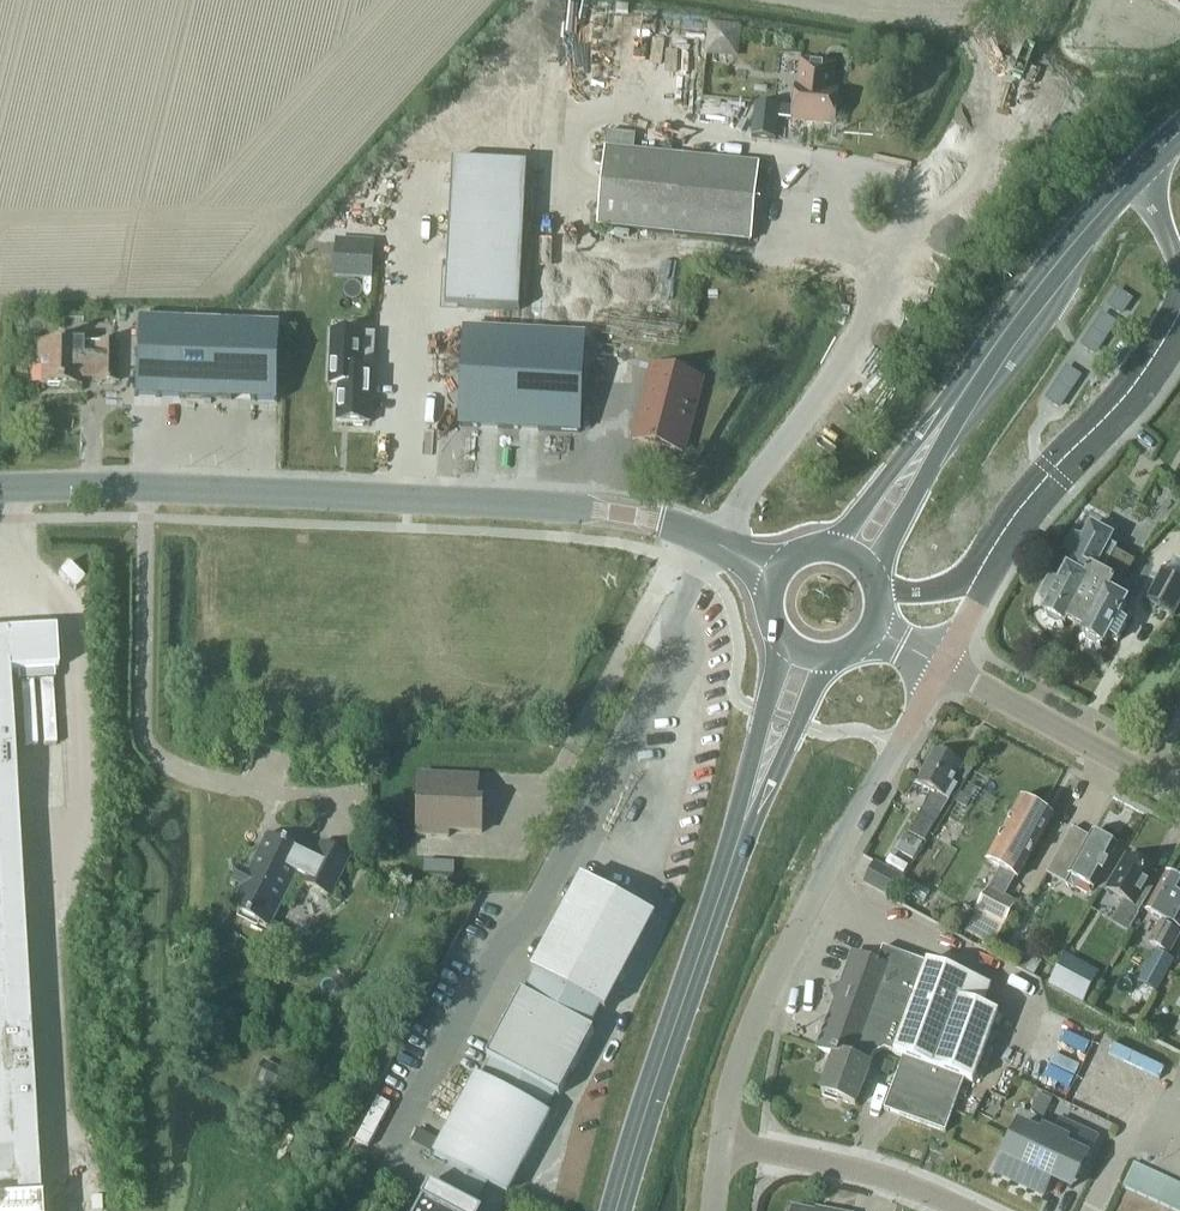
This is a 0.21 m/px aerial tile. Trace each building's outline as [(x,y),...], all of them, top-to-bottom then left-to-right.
[(710,20),(706,53),(738,57),(742,25),(710,20)] [(831,91),(834,65),(800,61),(797,87),(795,87),(793,108),(754,104),(751,137),(774,140),(777,119),(833,125),(837,92),(831,91)] [(634,152),(636,137),(607,134),(606,149),(605,149),(597,225),(750,241),(758,165),(634,152)] [(519,311),(527,165),(452,161),(445,307),(519,311)] [(763,292),(765,280),(748,276),(745,288),(763,292)] [(1100,353),(1135,295),(1119,286),(1084,343),(1100,353)] [(137,320),(134,397),(181,399),(277,403),(280,325),(184,322),(137,320)] [(464,331),(460,427),(579,432),(584,337),(464,331)] [(360,335),(330,334),(328,385),(339,386),(338,423),(351,424),(354,426),(362,427),(365,424),(369,424),(371,387),(371,371),(359,371),(360,335)] [(115,384),(115,343),(96,343),(96,344),(37,344),(36,365),(41,365),(41,386),(77,386),(77,373),(95,373),(96,384),(115,384)] [(584,356),(583,373),(627,375),(628,358),(584,356)] [(645,410),(638,441),(679,452),(688,415),(692,416),(700,383),(651,371),(641,409),(645,410)] [(1109,565),(1115,553),(1117,550),(1108,545),(1111,538),(1090,527),(1083,542),(1073,537),(1057,567),(1066,573),(1058,588),(1049,584),(1039,601),(1049,606),(1044,615),(1046,617),(1048,623),(1056,627),(1062,625),(1073,631),(1109,565)] [(1131,562),(1115,553),(1109,565),(1073,631),(1084,638),(1086,643),(1093,647),(1099,645),(1103,647),(1108,638),(1117,643),(1127,625),(1118,620),(1127,604),(1126,603),(1132,592),(1119,585),(1131,562)] [(1179,599),(1179,581),(1160,571),(1145,600),(1172,614),(1179,599)] [(38,1201),(8,674),(57,671),(55,631),(0,635),(0,1203),(38,1201)] [(918,817),(908,834),(925,843),(935,826),(941,815),(958,786),(952,783),(961,766),(951,760),(949,756),(943,752),(938,753),(935,751),(917,784),(931,793),(918,817)] [(482,834),(483,800),(476,800),(477,779),(418,776),(415,837),(447,838),(447,832),(482,834)] [(908,795),(914,782),(907,778),(900,791),(908,795)] [(1023,802),(1022,801),(1018,798),(1017,800),(1019,801),(986,863),(999,870),(975,913),(961,905),(951,924),(966,932),(962,939),(989,954),(1002,928),(1015,905),(1003,898),(1014,878),(1017,880),(1050,818),(1053,820),(1054,818),(1049,815),(1048,816),(1039,811),(1040,811),(1039,810),(1037,805),(1029,800),(1029,801),(1023,802)] [(960,818),(967,806),(954,799),(948,811),(960,818)] [(1089,838),(1071,828),(1046,875),(1074,890),(1079,882),(1092,889),(1115,847),(1091,834),(1089,838)] [(313,858),(266,835),(255,857),(257,858),(241,890),(240,889),(229,911),(267,929),(278,908),(276,907),(292,875),(302,880),(300,884),(328,898),(349,857),(320,843),(313,858)] [(912,862),(921,846),(908,839),(900,855),(912,862)] [(1131,859),(1126,856),(1107,890),(1128,903),(1116,924),(1128,931),(1137,915),(1135,914),(1149,890),(1145,888),(1154,873),(1141,865),(1143,863),(1132,857),(1131,859)] [(891,900),(904,877),(874,861),(862,884),(891,900)] [(1175,958),(1170,955),(1179,937),(1179,933),(1178,932),(1179,929),(1179,882),(1167,875),(1147,913),(1160,920),(1147,945),(1155,949),(1137,984),(1156,994),(1175,958)] [(531,972),(535,974),(601,1010),(606,1012),(656,918),(581,878),(531,972)] [(872,1052),(873,1056),(884,1051),(902,1057),(883,1111),(944,1133),(963,1081),(972,1084),(997,1015),(981,1009),(989,986),(927,963),(927,964),(882,948),(877,963),(853,954),(843,983),(839,985),(833,1001),(834,1005),(818,1051),(834,1057),(835,1054),(853,1061),(859,1047),(872,1052)] [(1033,976),(1041,963),(1025,954),(1017,967),(1033,976)] [(1089,991),(1055,973),(1047,988),(1081,1006),(1089,991)] [(591,1030),(601,1010),(535,974),(524,995),(591,1030)] [(591,1030),(524,995),(520,993),(486,1058),(490,1060),(556,1094),(559,1096),(593,1031),(591,1030)] [(854,1107),(873,1056),(872,1052),(859,1047),(853,1061),(835,1054),(834,1057),(820,1094),(854,1107)] [(1065,1100),(1078,1071),(1051,1059),(1038,1088),(1065,1100)] [(546,1113),(556,1094),(490,1060),(480,1078),(546,1113)] [(279,1095),(290,1074),(264,1061),(253,1082),(279,1095)] [(551,1116),(546,1113),(480,1078),(475,1075),(432,1156),(508,1196),(551,1116)] [(1099,1137),(1060,1118),(1053,1131),(1042,1126),(1040,1132),(1018,1121),(1000,1159),(993,1175),(1043,1199),(1050,1183),(1072,1194),(1090,1155),(1099,1137)] [(1134,1193),(1145,1169),(1133,1164),(1122,1187),(1134,1193)] [(1146,1198),(1157,1174),(1145,1169),(1134,1193),(1146,1198)] [(1157,1204),(1168,1180),(1157,1174),(1146,1198),(1157,1204)] [(1168,1209),(1179,1185),(1168,1180),(1157,1204),(1168,1209)] [(1179,1185),(1168,1209),(1173,1210),(1179,1210),(1179,1185)] [(435,1189),(430,1186),(417,1210),(477,1210),(435,1189)] [(0,1203),(0,1210),(39,1210),(38,1201),(0,1203)]
